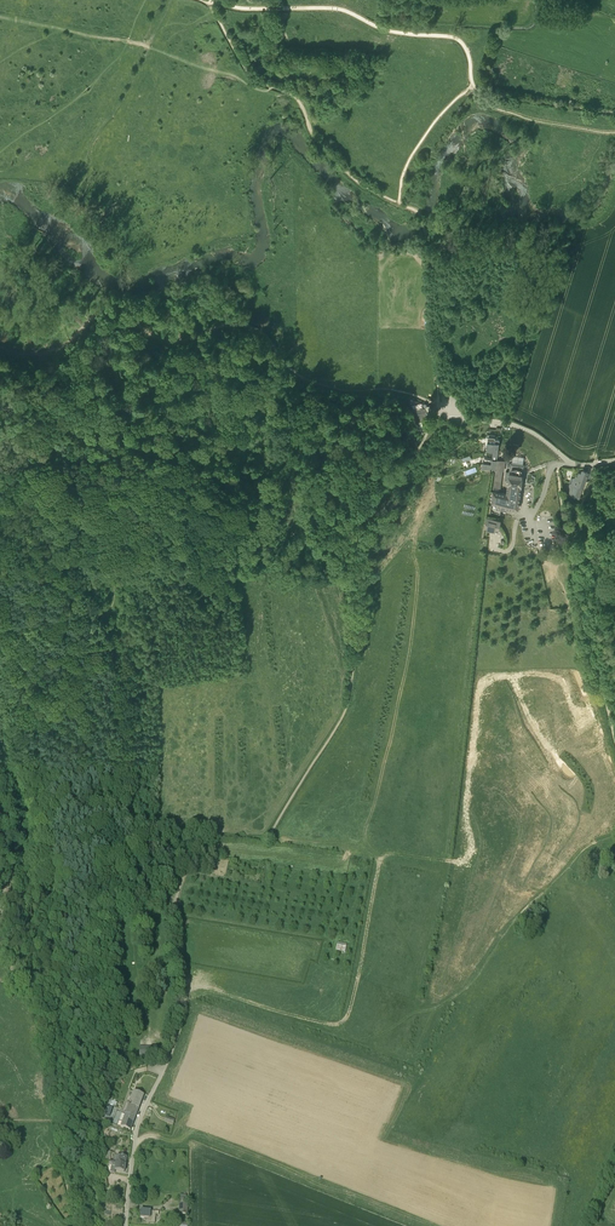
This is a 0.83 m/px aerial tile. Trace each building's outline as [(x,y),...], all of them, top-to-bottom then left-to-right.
[(425,408),(411,412),(415,423),(428,419),(427,415),(427,414),(425,408)] [(482,464),(481,469),(495,471),(496,461),(497,461),(498,450),(499,443),(499,440),(501,428),(496,428),(496,430),(491,429),(489,429),(488,435),(488,438),(487,450),(486,451),(493,452),(492,460),(487,459),(486,464),(482,464)] [(503,471),(504,471),(505,462),(498,460),(494,488),(500,489),(503,471)] [(505,511),(507,507),(518,508),(523,474),(522,473),(523,467),(512,465),(511,471),(510,471),(507,494),(493,492),(491,504),(492,505),(490,513),(500,514),(501,511),(505,511)] [(566,493),(579,497),(582,487),(583,487),(588,473),(587,472),(583,470),(582,471),(582,473),(580,473),(578,477),(576,476),(575,478),(573,478),(571,483),(570,483),(566,493)] [(487,528),(499,530),(501,521),(487,518),(485,529),(487,529),(487,528)] [(346,952),(347,943),(338,942),(337,951),(346,952)] [(158,1047),(140,1047),(139,1056),(157,1057),(158,1047)] [(131,1104),(139,1107),(144,1095),(134,1092),(130,1100),(132,1101),(131,1104)] [(125,1114),(135,1118),(139,1107),(131,1104),(131,1105),(129,1104),(125,1114)] [(100,1119),(103,1120),(104,1120),(105,1115),(110,1116),(112,1109),(109,1107),(107,1112),(103,1111),(100,1119)] [(135,1118),(125,1114),(125,1115),(122,1114),(120,1120),(123,1121),(121,1127),(130,1131),(130,1130),(134,1120),(135,1119),(135,1118)] [(126,1157),(114,1155),(115,1152),(111,1152),(110,1155),(109,1162),(108,1163),(113,1163),(125,1165),(126,1157)] [(114,1171),(124,1172),(125,1165),(113,1163),(108,1163),(108,1166),(111,1166),(110,1172),(114,1173),(114,1171)] [(179,1214),(187,1214),(188,1199),(179,1199),(179,1214)] [(140,1215),(140,1218),(145,1218),(145,1223),(155,1223),(155,1216),(159,1216),(159,1212),(141,1210),(140,1213),(140,1214),(140,1215)]
